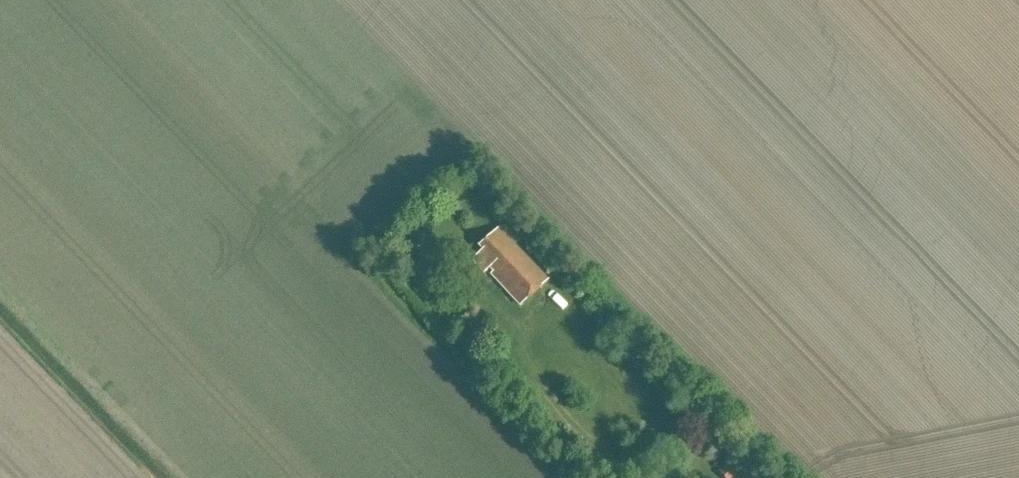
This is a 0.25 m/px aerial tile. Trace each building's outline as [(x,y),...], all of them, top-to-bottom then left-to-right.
[(520,307),(547,282),(497,229),(478,247),(482,251),(471,262),(484,275),(487,272),(520,307)] [(731,460),(717,474),(721,477),(748,477),(731,460)]
